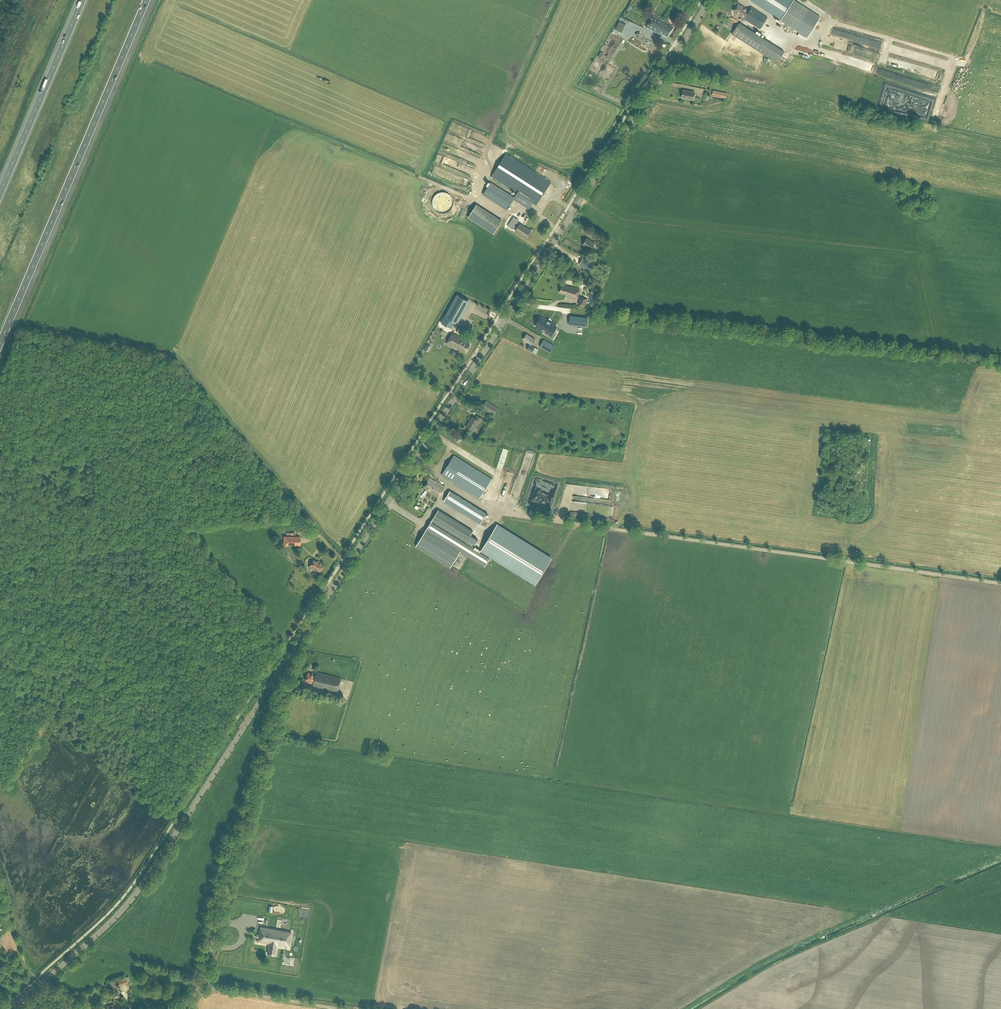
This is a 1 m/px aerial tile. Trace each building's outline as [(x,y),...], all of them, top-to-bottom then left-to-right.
[(794,0),(750,0),(808,37),(821,17),(794,0)] [(760,29),(767,17),(752,7),(750,10),(738,3),(734,11),(740,15),(739,15),(760,29)] [(654,16),(647,27),(659,34),(660,33),(667,36),(673,26),(670,25),(670,24),(654,16)] [(739,22),(732,34),(777,63),(784,51),(739,22)] [(833,34),(842,36),(842,37),(852,40),(853,36),(842,33),(843,31),(834,28),(833,34)] [(650,49),(652,44),(642,39),(644,34),(640,32),(636,42),(644,45),(644,46),(650,49)] [(683,90),(682,97),(694,100),(695,92),(683,90)] [(714,90),(712,96),(726,98),(727,93),(714,90)] [(491,176),(518,193),(515,197),(491,182),(483,194),(507,210),(514,199),(529,209),(533,203),(536,205),(551,182),(506,153),(491,176)] [(464,197),(456,209),(469,217),(477,205),(464,197)] [(469,217),(494,233),(498,227),(502,221),(477,205),(469,217)] [(520,223),(515,231),(527,238),(531,230),(520,223)] [(591,249),(595,243),(587,238),(583,245),(591,249)] [(571,287),(566,285),(566,286),(562,285),(560,292),(568,295),(568,296),(577,298),(580,289),(571,286),(571,287)] [(468,301),(457,294),(445,317),(453,322),(456,323),(468,301)] [(585,306),(588,299),(580,296),(578,304),(585,306)] [(570,316),(569,324),(583,326),(587,326),(587,322),(588,318),(570,316)] [(453,322),(445,317),(441,323),(450,328),(453,322)] [(539,322),(536,326),(541,329),(545,332),(544,332),(544,333),(549,336),(551,338),(555,331),(556,329),(557,326),(550,322),(542,317),(539,322)] [(466,342),(466,340),(453,333),(447,344),(456,349),(457,347),(466,352),(470,344),(466,342)] [(532,345),(535,339),(527,334),(523,339),(532,345)] [(544,339),(540,346),(550,352),(554,345),(544,339)] [(494,415),(498,408),(486,401),(482,408),(494,415)] [(475,418),(472,416),(466,426),(473,431),(479,421),(481,422),(483,419),(477,415),(475,418)] [(480,498),(492,478),(454,455),(442,474),(480,498)] [(431,492),(439,497),(446,486),(438,481),(437,482),(430,477),(424,487),(431,492)] [(444,501),(451,505),(468,516),(480,524),(487,513),(475,505),(457,494),(450,490),(444,501)] [(439,510),(431,522),(465,544),(465,543),(473,531),(439,510)] [(431,522),(427,529),(461,550),(485,565),(491,556),(535,584),(551,558),(497,525),(480,553),(465,543),(465,544),(431,522)] [(461,550),(427,529),(416,546),(450,567),(461,550)] [(284,536),(283,545),(300,545),(300,536),(284,536)] [(319,571),(323,565),(314,559),(309,567),(315,571),(316,569),(319,571)] [(327,689),(337,691),(340,678),(316,671),(316,673),(312,672),(312,673),(308,672),(306,680),(311,681),(311,682),(313,683),(312,685),(322,688),(323,686),(328,688),(327,689)] [(277,944),(290,947),(292,932),(261,926),(260,931),(259,930),(257,941),(269,943),(268,949),(268,953),(275,954),(277,944)] [(1,978),(6,980),(5,982),(14,986),(18,976),(11,973),(5,970),(5,971),(2,970),(2,969),(0,968),(0,977),(1,978)] [(118,979),(120,984),(128,981),(125,976),(118,979)]
